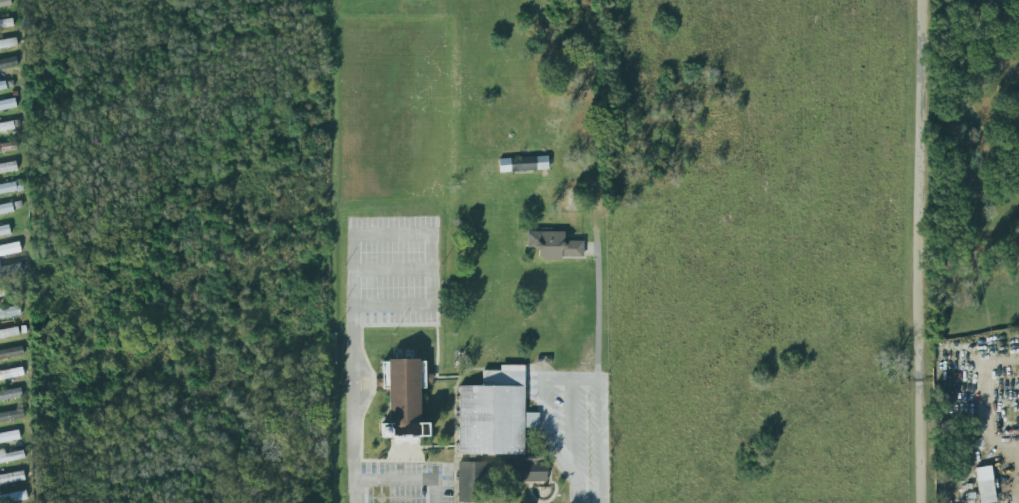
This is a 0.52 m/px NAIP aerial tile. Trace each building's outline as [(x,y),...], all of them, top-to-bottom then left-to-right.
[(10,0),(0,0),(0,9),(11,8),(10,0)] [(13,27),(12,19),(0,20),(0,29),(13,27)] [(16,37),(0,40),(0,49),(18,46),(16,37)] [(18,66),(16,57),(0,60),(0,70),(18,66)] [(12,89),(11,82),(0,83),(0,90),(12,89)] [(16,107),(14,98),(0,101),(0,111),(16,107)] [(20,127),(18,119),(0,122),(0,131),(20,127)] [(17,149),(15,141),(0,144),(0,153),(17,149)] [(499,158),(499,172),(548,171),(548,157),(499,158)] [(16,164),(0,165),(0,175),(17,173),(16,164)] [(16,190),(0,193),(0,183),(14,180),(16,190)] [(13,212),(11,202),(0,205),(0,215),(13,212)] [(10,236),(9,226),(0,227),(0,237),(10,236)] [(527,230),(564,230),(564,239),(583,240),(583,255),(562,255),(562,259),(543,258),(542,256),(539,255),(539,247),(536,246),(527,245),(527,230)] [(21,266),(0,267),(0,279),(21,278),(21,266)] [(20,317),(19,308),(0,310),(0,319),(20,317)] [(20,335),(0,339),(0,329),(18,325),(20,335)] [(24,353),(22,344),(0,349),(0,358),(24,353)] [(380,437),(428,437),(428,423),(420,423),(420,389),(425,388),(425,360),(382,360),(382,385),(389,385),(389,424),(380,424),(380,437)] [(459,386),(459,454),(524,455),(524,428),(538,428),(539,413),(524,413),(525,366),(500,366),(500,371),(483,371),(482,386),(459,386)] [(23,378),(22,370),(0,372),(0,381),(23,378)] [(20,387),(0,392),(0,402),(22,397),(20,387)] [(24,417),(0,421),(0,412),(23,408),(24,417)] [(20,439),(18,430),(0,434),(0,443),(20,439)] [(23,451),(4,453),(4,450),(0,450),(0,463),(24,461),(23,451)] [(547,462),(535,462),(535,458),(510,458),(510,481),(546,482),(547,462)] [(487,463),(458,462),(457,502),(486,502),(487,463)] [(991,467),(976,468),(979,502),(995,502),(991,467)] [(24,482),(24,473),(0,475),(0,484),(24,482)] [(0,493),(0,502),(9,502),(27,499),(25,490),(1,495),(1,493),(0,493)]
